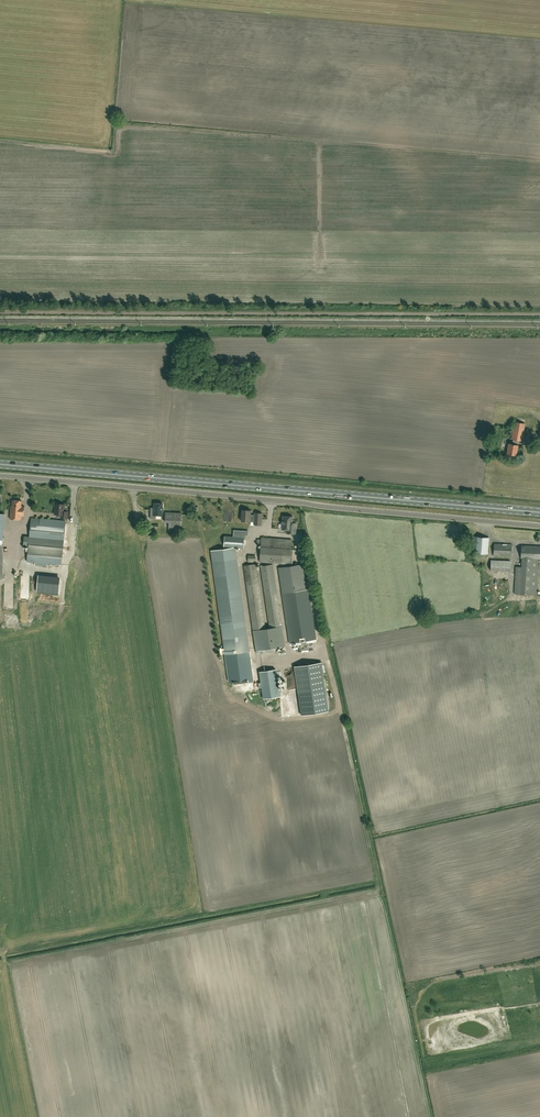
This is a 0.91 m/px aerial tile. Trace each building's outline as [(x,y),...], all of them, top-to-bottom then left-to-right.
[(522,440),(525,423),(515,422),(512,439),(513,439),(512,444),(509,443),(507,453),(516,455),(518,445),(517,445),(518,440),(522,440)] [(21,506),(22,500),(13,499),(12,505),(11,505),(10,519),(21,520),(22,515),(24,515),(25,506),(21,506)] [(67,518),(68,511),(64,510),(65,504),(55,503),(54,514),(61,514),(61,517),(67,518)] [(162,515),(162,503),(155,503),(154,511),(151,511),(151,518),(155,518),(156,515),(162,515)] [(255,515),(250,514),(251,510),(242,509),(241,520),(250,521),(250,520),(254,521),(254,524),(261,525),(262,513),(255,512),(255,515)] [(181,527),(182,513),(165,512),(165,521),(169,522),(168,530),(175,531),(176,527),(181,527)] [(295,533),(296,523),(292,523),(293,516),(283,516),(282,529),(286,529),(286,533),(295,533)] [(23,546),(28,546),(27,561),(35,561),(35,566),(47,566),(47,563),(62,564),(63,553),(64,553),(66,540),(64,539),(66,521),(31,517),(29,536),(24,536),(23,546)] [(233,530),(233,536),(224,536),(223,546),(243,547),(245,530),(233,530)] [(488,554),(489,537),(475,536),(474,548),(467,547),(467,552),(488,554)] [(292,565),(292,562),(293,550),(291,549),(292,540),(261,538),(260,562),(290,564),(290,565),(278,567),(282,593),(306,589),(302,564),(292,565)] [(511,556),(512,544),(494,543),(493,555),(511,556)] [(521,546),(521,558),(522,558),(522,567),(516,566),(515,593),(536,594),(538,558),(539,558),(539,546),(521,546)] [(246,630),(237,559),(235,547),(210,550),(212,561),(225,654),(234,653),(234,657),(241,656),(240,652),(249,651),(247,638),(246,630)] [(510,572),(510,560),(491,560),(490,571),(510,572)] [(253,629),(265,627),(256,563),(244,565),(253,629)] [(282,626),(273,564),(261,566),(270,628),(254,631),(257,650),(256,650),(257,654),(273,651),(275,651),(274,647),(285,646),(282,626)] [(313,592),(286,595),(289,623),(316,620),(313,592)] [(321,662),(294,666),(300,716),(329,712),(321,662)] [(261,682),(260,682),(258,683),(259,688),(260,688),(262,688),(263,699),(280,696),(276,669),(259,671),(261,682)]
